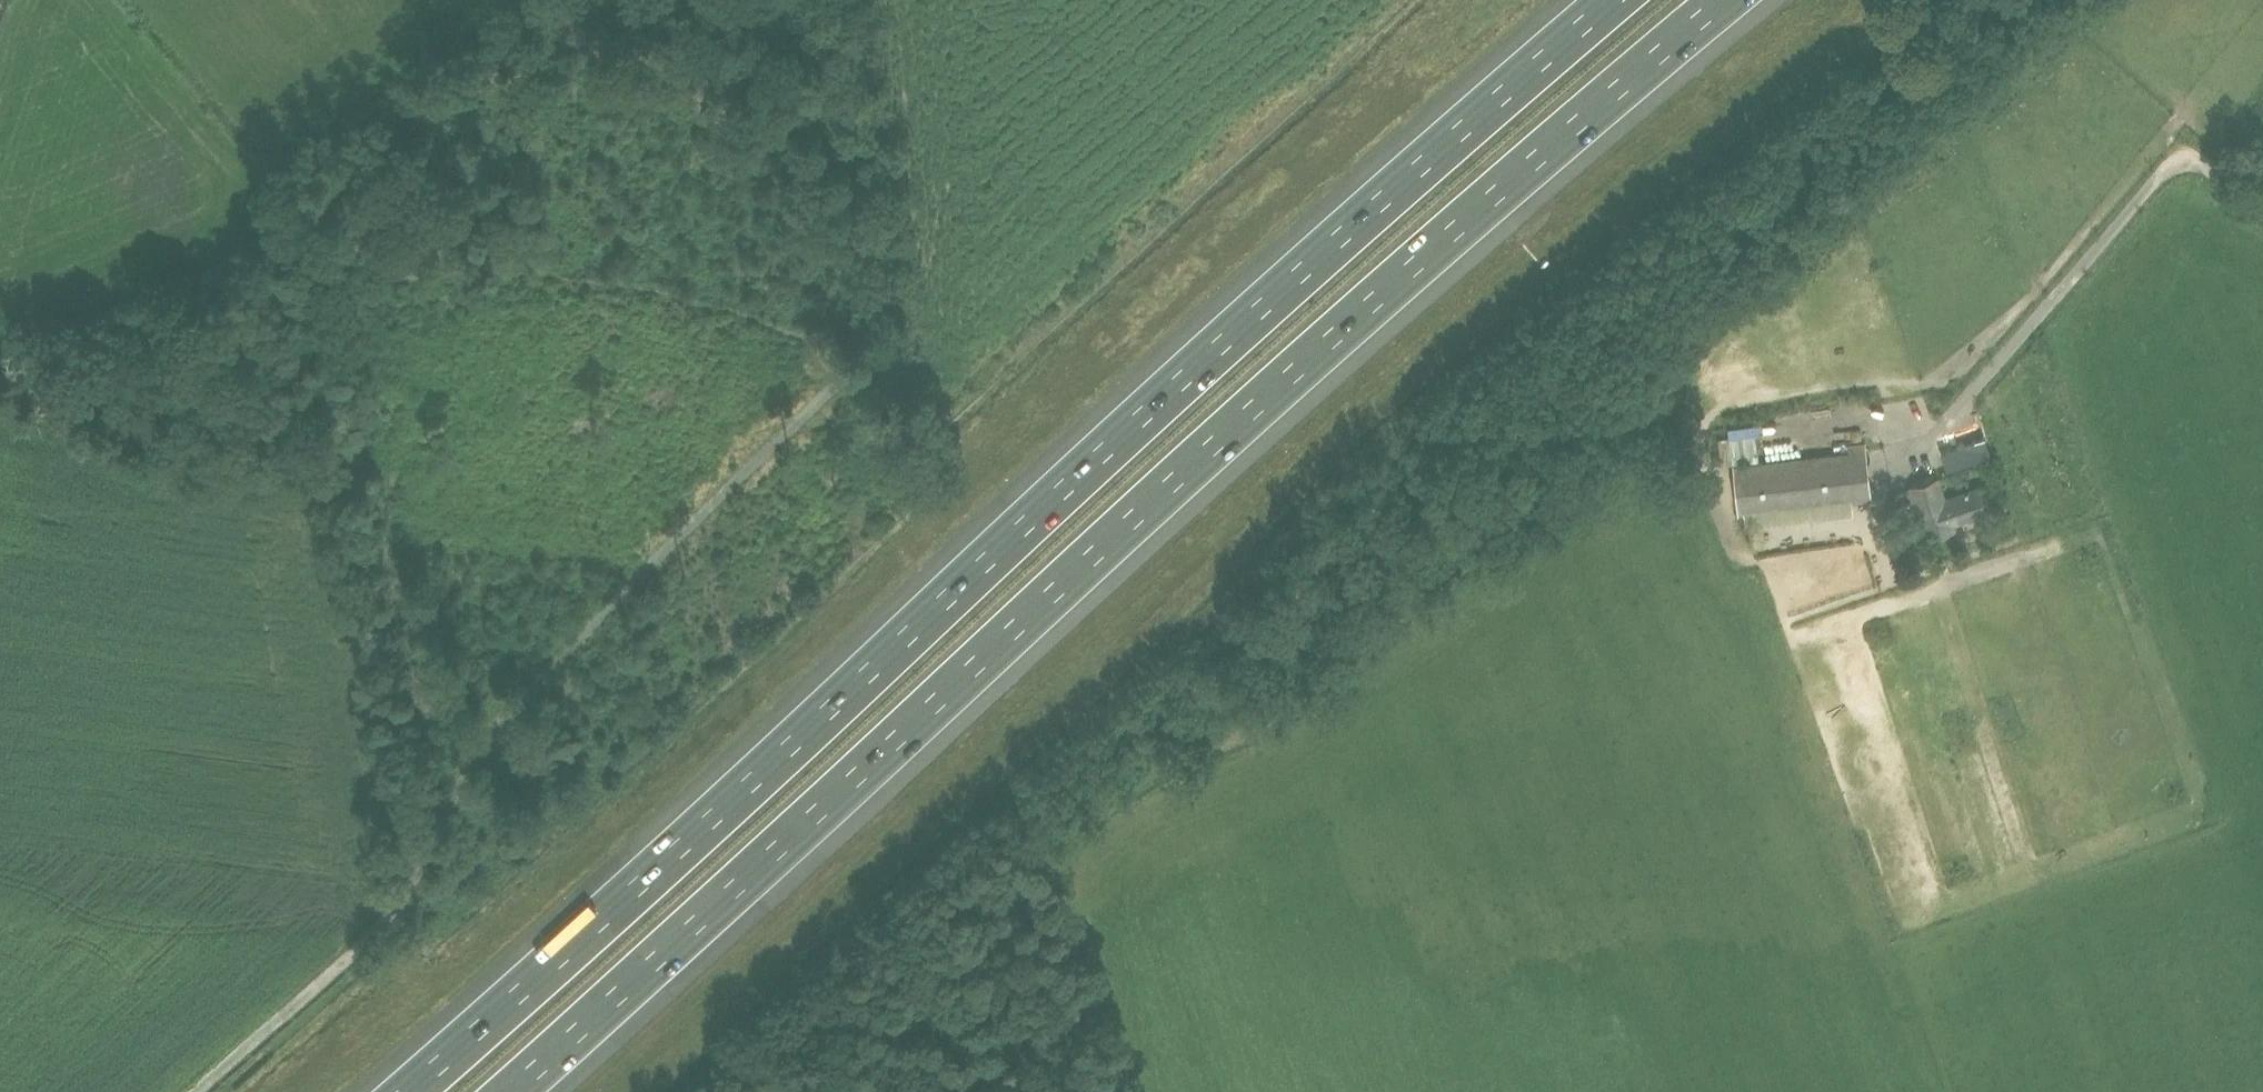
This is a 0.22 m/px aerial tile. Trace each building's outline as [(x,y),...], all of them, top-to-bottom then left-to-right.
[(1747,527),(1772,524),(1855,515),(1853,500),(1873,497),(1867,451),(1734,466),(1739,512),(1745,512),(1747,527)] [(1913,486),(1930,536),(1955,528),(1954,523),(1987,512),(1979,487),(1945,498),(1938,477),(1913,486)]
